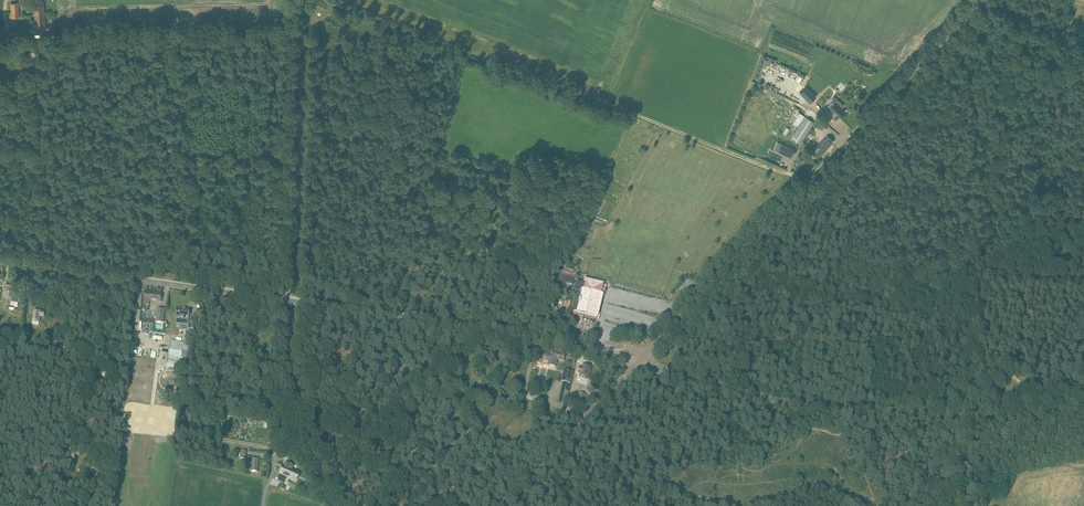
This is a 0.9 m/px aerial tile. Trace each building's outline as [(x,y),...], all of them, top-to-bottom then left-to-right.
[(44,2),(34,3),(36,29),(45,29),(44,2)] [(18,3),(11,3),(11,5),(11,12),(12,18),(19,17),(19,13),(19,8),(18,4),(18,3)] [(806,87),(800,93),(810,103),(816,97),(806,87)] [(831,110),(839,118),(845,111),(842,108),(844,106),(838,100),(834,104),(832,102),(828,106),(832,110),(831,110)] [(798,126),(804,114),(799,111),(801,109),(796,106),(788,120),(798,126)] [(800,144),(814,122),(805,116),(790,138),(800,144)] [(812,152),(818,158),(833,142),(827,136),(812,152)] [(782,144),(778,152),(791,157),(794,149),(782,144)] [(798,158),(793,165),(797,168),(802,161),(798,158)] [(557,275),(553,284),(559,286),(558,288),(564,290),(566,283),(572,285),(574,278),(575,279),(575,276),(561,273),(561,276),(557,275)] [(584,284),(576,282),(574,291),(572,300),(570,310),(569,312),(577,314),(581,315),(580,317),(579,322),(578,326),(581,326),(583,318),(584,315),(585,316),(597,318),(597,317),(597,315),(600,316),(600,313),(598,313),(598,312),(602,295),(604,295),(606,289),(603,288),(602,288),(603,284),(585,280),(584,284)] [(21,291),(9,290),(9,297),(11,297),(11,305),(15,305),(14,306),(18,306),(18,301),(20,301),(21,291)] [(150,300),(161,302),(162,293),(145,291),(144,300),(144,301),(144,302),(144,303),(145,304),(146,304),(149,304),(150,300)] [(163,323),(165,309),(158,308),(157,322),(163,323)] [(190,309),(177,308),(176,317),(189,318),(188,324),(191,324),(190,329),(196,329),(197,315),(189,315),(190,309)] [(45,312),(35,310),(32,320),(39,322),(40,316),(44,316),(45,312)] [(147,331),(147,337),(154,338),(154,339),(164,340),(164,337),(161,337),(161,333),(147,331)] [(68,349),(71,347),(67,340),(64,341),(61,339),(58,341),(63,347),(65,345),(68,349)] [(180,363),(184,343),(185,343),(171,340),(167,361),(168,361),(180,363)] [(550,353),(544,352),(542,359),(550,360),(549,365),(557,367),(558,359),(563,360),(565,353),(551,350),(550,353)] [(587,379),(591,367),(583,364),(582,367),(579,366),(578,372),(580,373),(579,376),(587,379)] [(565,405),(573,372),(564,370),(562,381),(563,381),(561,392),(563,393),(562,399),(559,398),(558,403),(565,405)] [(584,396),(583,399),(578,397),(576,403),(583,406),(586,397),(584,396)] [(257,471),(259,458),(252,457),(251,466),(249,466),(248,470),(252,471),(257,471)] [(284,465),(280,473),(292,478),(296,471),(291,469),(293,466),(286,463),(285,466),(284,465)]
